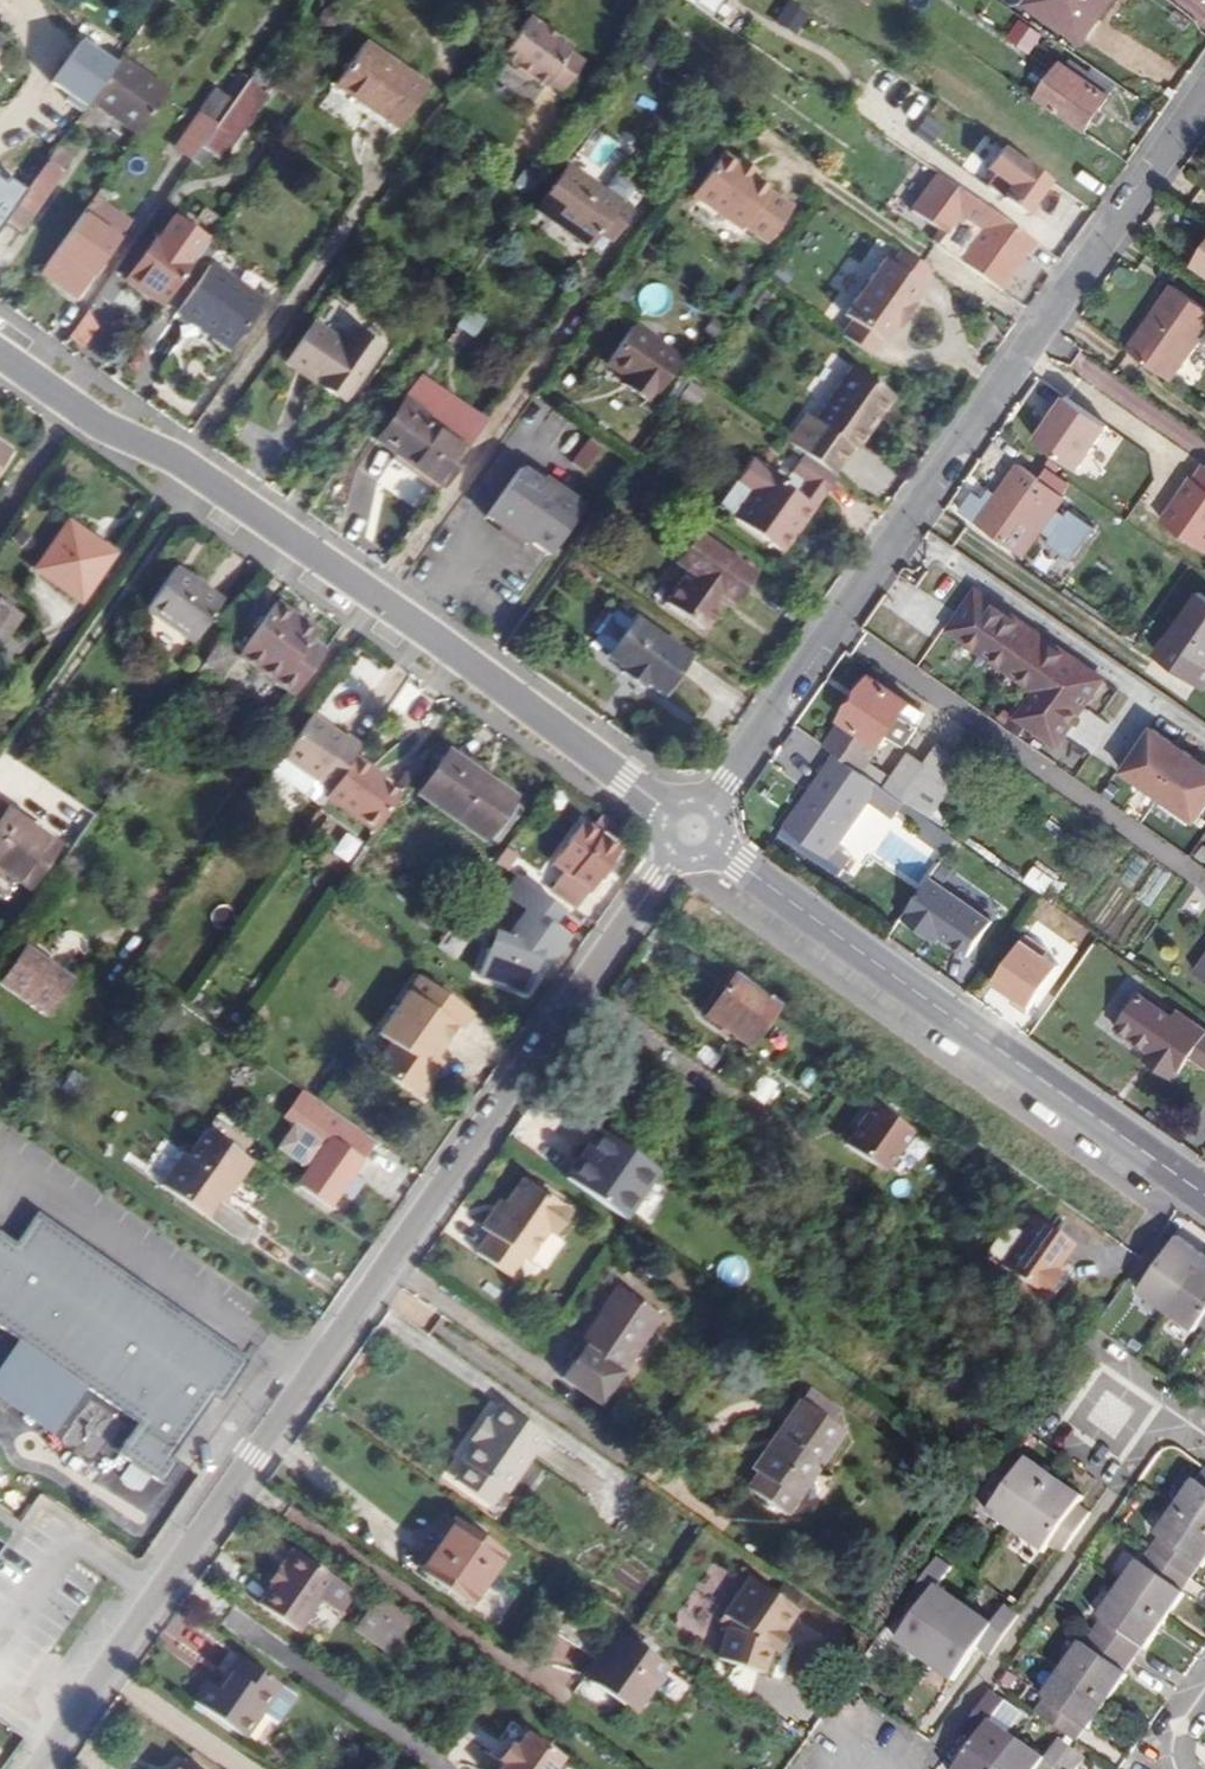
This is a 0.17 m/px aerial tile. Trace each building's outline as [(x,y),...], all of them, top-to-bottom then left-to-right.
[(797,34),(808,12),(785,0),(784,0),(773,22),(797,34)] [(1112,0),(1033,0),(1030,3),(1084,41),(1112,0)] [(1203,21),(1204,19),(1204,3),(1202,0),(1178,0),(1203,21)] [(569,48),(526,18),(499,56),(511,64),(512,70),(525,79),(531,78),(543,86),(546,82),(560,92),(581,63),(566,53),(569,48)] [(1031,50),(1039,29),(1017,20),(1009,41),(1031,50)] [(334,85),(398,129),(427,88),(363,43),(334,85)] [(87,101),(136,135),(166,92),(118,58),(87,101)] [(1108,97),(1060,63),(1035,99),(1083,133),(1108,97)] [(248,79),(228,106),(199,148),(220,162),(274,84),(254,70),(248,79)] [(248,79),(239,72),(222,97),(228,106),(248,79)] [(199,148),(228,106),(222,97),(214,92),(175,149),(191,160),(199,148)] [(929,145),(942,127),(925,114),(911,132),(929,145)] [(74,157),(57,145),(46,161),(62,173),(74,157)] [(1048,181),(1001,148),(986,169),(994,175),(987,184),(988,186),(1024,213),(1048,181)] [(691,195),(744,234),(747,229),(766,244),(793,208),(771,192),(774,188),(756,175),(753,179),(737,167),(739,163),(723,151),(691,195)] [(759,171),(742,159),(739,163),(737,167),(753,179),(756,175),(759,171)] [(21,232),(62,173),(46,161),(4,220),(21,232)] [(597,232),(609,241),(627,216),(594,193),(597,189),(566,167),(535,210),(587,247),(597,232)] [(1024,258),(1034,243),(938,176),(935,174),(910,211),(937,230),(944,235),(935,246),(998,290),(1022,256),(1024,258)] [(118,237),(82,212),(70,230),(106,255),(118,237)] [(161,306),(163,303),(195,258),(205,243),(171,219),(160,236),(158,235),(126,281),(161,306)] [(76,298),(106,255),(70,230),(40,273),(76,298)] [(944,235),(937,230),(929,242),(935,246),(944,235)] [(900,250),(891,264),(884,259),(844,316),(852,321),(842,336),(870,356),(880,341),(883,343),(923,287),(920,285),(929,271),(900,250)] [(1194,265),(1204,273),(1204,250),(1194,265)] [(272,286),(220,251),(210,266),(261,301),(272,286)] [(195,258),(163,303),(176,312),(229,350),(262,302),(261,301),(210,266),(209,265),(208,266),(195,258)] [(653,281),(634,297),(650,316),(669,299),(653,281)] [(1204,333),(1204,308),(1174,286),(1128,351),(1171,381),(1204,333)] [(769,295),(760,288),(747,304),(756,311),(769,295)] [(472,337),(485,319),(469,308),(457,327),(472,337)] [(65,338),(99,361),(117,335),(83,312),(65,338)] [(722,325),(711,318),(703,331),(713,338),(722,325)] [(286,365),(344,403),(380,349),(355,332),(345,348),(312,326),(286,365)] [(632,326),(606,363),(625,377),(636,384),(631,392),(649,405),(681,360),(632,326)] [(852,367),(815,421),(818,423),(807,438),(842,462),(852,447),(856,450),(894,396),(852,367)] [(691,374),(685,370),(665,400),(671,404),(691,374)] [(636,384),(625,377),(620,384),(631,392),(636,384)] [(465,451),(426,423),(445,397),(418,378),(375,440),(397,456),(439,485),(440,486),(465,451)] [(688,381),(677,398),(693,407),(703,390),(688,381)] [(1059,395),(1033,443),(1083,470),(1109,421),(1059,395)] [(484,424),(445,397),(426,423),(465,451),(484,424)] [(585,437),(568,464),(584,474),(601,447),(585,437)] [(8,453),(0,447),(0,465),(8,453)] [(836,477),(803,454),(790,473),(804,483),(795,495),(782,486),(785,481),(753,458),(719,506),(732,515),(731,518),(783,554),(795,536),(790,532),(795,523),(801,527),(836,477)] [(439,485),(397,456),(387,469),(429,499),(439,485)] [(1204,554),(1204,461),(1202,459),(1157,517),(1204,554)] [(1019,465),(977,523),(1024,556),(1065,498),(1019,465)] [(528,541),(547,554),(580,505),(540,477),(537,481),(518,468),(484,516),(525,545),(528,541)] [(35,570),(79,601),(106,563),(85,548),(91,539),(68,523),(35,570)] [(801,527),(795,523),(790,532),(795,536),(801,527)] [(675,564),(686,572),(664,603),(704,631),(725,600),(732,604),(753,574),(696,534),(675,564)] [(113,554),(91,539),(85,548),(106,563),(113,554)] [(221,602),(174,569),(145,610),(193,643),(221,602)] [(1037,691),(1018,718),(1057,746),(1103,679),(977,592),(950,631),(1037,691)] [(1199,592),(1168,639),(1204,664),(1204,596),(1199,592)] [(325,651),(309,640),(316,632),(275,603),(239,654),(218,639),(198,667),(219,682),(238,655),(293,695),(325,651)] [(2,643),(9,634),(3,630),(14,614),(0,604),(0,642),(2,643)] [(609,606),(589,641),(605,650),(625,615),(609,606)] [(20,618),(14,614),(3,630),(9,634),(20,618)] [(689,657),(633,617),(605,656),(623,668),(644,684),(662,696),(689,657)] [(1168,639),(1157,654),(1204,687),(1204,664),(1168,639)] [(644,684),(623,668),(620,673),(641,688),(644,684)] [(836,754),(881,786),(929,820),(938,807),(967,766),(938,746),(926,763),(912,753),(893,780),(869,763),(889,734),(906,746),(919,727),(914,724),(922,712),(873,677),(825,746),(836,754)] [(329,790),(354,755),(362,744),(346,734),(343,738),(309,714),(280,756),(329,790)] [(1204,809),(1204,762),(1150,724),(1117,772),(1194,825),(1204,809)] [(418,794),(484,841),(486,839),(495,845),(522,806),(513,800),(514,798),(448,751),(418,794)] [(830,859),(881,786),(836,754),(784,827),(817,850),(830,859)] [(374,770),(354,755),(329,790),(324,798),(373,832),(400,794),(380,781),(371,774),(374,770)] [(329,790),(280,756),(270,771),(319,805),(324,798),(329,790)] [(383,776),(374,770),(371,774),(380,781),(383,776)] [(0,805),(0,870),(27,889),(57,845),(0,805)] [(950,815),(938,807),(929,820),(941,828),(950,815)] [(583,824),(556,864),(564,870),(549,891),(575,910),(587,893),(589,894),(620,851),(583,824)] [(817,850),(784,827),(779,834),(812,857),(817,850)] [(348,860),(360,841),(343,831),(331,850),(348,860)] [(1047,901),(1061,883),(1036,864),(1022,882),(1047,901)] [(969,960),(997,909),(929,872),(901,922),(969,960)] [(551,928),(563,911),(518,879),(506,896),(528,912),(497,954),(488,951),(479,980),(527,997),(536,970),(534,968),(540,961),(548,967),(568,939),(551,928)] [(171,938),(160,930),(156,936),(167,944),(171,938)] [(22,947),(0,979),(0,984),(46,1016),(70,981),(22,947)] [(1195,971),(1204,978),(1204,957),(1195,971)] [(779,1003),(735,973),(705,1017),(749,1047),(779,1003)] [(451,1028),(456,1031),(467,1014),(414,977),(373,1037),(385,1045),(368,1070),(407,1097),(415,1095),(429,1076),(425,1066),(430,1058),(451,1028)] [(1160,1059),(1154,1067),(1175,1081),(1191,1057),(1204,1067),(1204,1030),(1177,1011),(1173,1017),(1139,993),(1115,1029),(1150,1052),(1160,1059)] [(207,1007),(200,1018),(211,1025),(218,1015),(207,1007)] [(1160,1059),(1150,1052),(1144,1060),(1154,1067),(1160,1059)] [(437,1063),(430,1058),(425,1066),(429,1076),(437,1063)] [(767,1106),(779,1088),(760,1075),(748,1094),(767,1106)] [(300,1095),(287,1115),(286,1117),(296,1125),(279,1150),(309,1171),(298,1186),(328,1206),(340,1189),(352,1197),(362,1183),(350,1174),(360,1160),(359,1159),(373,1140),(357,1129),(354,1133),(300,1095)] [(841,1147),(887,1173),(912,1129),(866,1103),(841,1147)] [(624,1220),(658,1171),(598,1129),(582,1153),(588,1157),(570,1182),(624,1220)] [(228,1194),(250,1162),(205,1130),(187,1156),(183,1153),(160,1185),(205,1217),(218,1199),(223,1191),(228,1194)] [(160,1180),(180,1151),(163,1139),(143,1169),(160,1180)] [(588,1157),(582,1153),(564,1178),(570,1182),(588,1157)] [(522,1178),(504,1203),(497,1214),(492,1211),(480,1227),(489,1234),(475,1253),(509,1277),(523,1257),(527,1260),(547,1230),(555,1235),(571,1212),(522,1178)] [(228,1194),(223,1191),(218,1199),(222,1203),(228,1194)] [(887,1204),(872,1193),(866,1201),(881,1212),(887,1204)] [(504,1203),(500,1200),(492,1211),(497,1214),(504,1203)] [(249,1360),(36,1211),(14,1242),(0,1232),(0,1326),(18,1341),(0,1366),(0,1400),(52,1435),(83,1386),(136,1422),(116,1452),(162,1484),(178,1462),(171,1457),(212,1397),(220,1402),(249,1360)] [(247,1243),(256,1226),(238,1217),(229,1233),(247,1243)] [(1073,1244),(1034,1217),(1000,1266),(1043,1296),(1059,1274),(1054,1271),(1073,1244)] [(1204,1256),(1204,1254),(1201,1252),(1198,1256),(1192,1252),(1195,1247),(1178,1235),(1172,1244),(1158,1234),(1142,1258),(1130,1274),(1144,1284),(1140,1290),(1167,1310),(1204,1256)] [(1201,1252),(1195,1247),(1192,1252),(1198,1256),(1201,1252)] [(1167,1310),(1195,1329),(1200,1323),(1204,1326),(1204,1256),(1167,1310)] [(623,1292),(617,1288),(599,1315),(605,1319),(623,1292)] [(623,1292),(605,1319),(599,1315),(579,1345),(581,1346),(558,1376),(599,1404),(621,1372),(658,1316),(623,1292)] [(837,1414),(807,1394),(800,1405),(830,1425),(837,1414)] [(781,1439),(758,1474),(747,1490),(785,1516),(841,1433),(830,1425),(800,1405),(798,1403),(776,1436),(781,1439)] [(507,1493),(546,1437),(501,1405),(490,1421),(487,1419),(473,1440),(459,1460),(464,1464),(473,1471),(462,1486),(491,1507),(503,1491),(507,1493)] [(487,1419),(481,1415),(467,1436),(473,1440),(487,1419)] [(781,1439),(776,1436),(753,1470),(758,1474),(781,1439)] [(1017,1532),(1056,1477),(1051,1474),(1048,1478),(1042,1474),(1045,1469),(1028,1457),(1023,1464),(1009,1455),(980,1496),(994,1505),(989,1512),(1017,1532)] [(473,1471),(464,1464),(453,1480),(462,1486),(473,1471)] [(1051,1474),(1045,1469),(1042,1474),(1048,1478),(1051,1474)] [(1177,1507),(1204,1527),(1204,1473),(1199,1481),(1196,1479),(1177,1507)] [(1061,1481),(1056,1477),(1017,1532),(1045,1552),(1050,1545),(1062,1554),(1091,1513),(1079,1504),(1084,1497),(1066,1485),(1063,1489),(1057,1485),(1061,1481)] [(1066,1485),(1061,1481),(1057,1485),(1063,1489),(1066,1485)] [(1192,1579),(1201,1566),(1204,1568),(1204,1567),(1204,1527),(1177,1507),(1157,1535),(1160,1537),(1151,1550),(1192,1579)] [(471,1605),(506,1556),(454,1520),(419,1569),(471,1605)] [(335,1578),(293,1549),(280,1568),(282,1570),(258,1604),(297,1631),(335,1578)] [(1139,1561),(1119,1589),(1166,1622),(1169,1617),(1165,1614),(1169,1608),(1174,1611),(1186,1594),(1183,1592),(1192,1579),(1151,1550),(1142,1563),(1139,1561)] [(965,1606),(937,1586),(951,1565),(936,1554),(906,1597),(922,1607),(918,1612),(922,1615),(918,1621),(914,1618),(899,1639),(926,1659),(965,1606)] [(726,1620),(713,1656),(766,1674),(774,1646),(797,1611),(747,1577),(721,1615),(726,1620)] [(1102,1618),(1094,1631),(1134,1660),(1144,1647),(1147,1649),(1158,1632),(1154,1629),(1158,1623),(1163,1626),(1166,1622),(1119,1589),(1099,1616),(1102,1618)] [(412,1621),(376,1596),(352,1630),(389,1655),(412,1621)] [(965,1606),(926,1659),(954,1679),(970,1657),(965,1654),(970,1648),(974,1651),(978,1646),(991,1655),(1020,1614),(1007,1604),(992,1625),(965,1606)] [(1174,1611),(1169,1608),(1165,1614),(1169,1617),(1174,1611)] [(922,1615),(918,1612),(914,1618),(918,1621),(922,1615)] [(1163,1626),(1158,1623),(1154,1629),(1158,1632),(1163,1626)] [(1134,1660),(1094,1631),(1085,1644),(1082,1642),(1062,1670),(1109,1703),(1112,1698),(1108,1695),(1112,1689),(1117,1692),(1128,1675),(1126,1673),(1134,1660)] [(667,1668),(616,1632),(585,1676),(636,1711),(652,1688),(663,1672),(667,1668)] [(974,1651),(970,1648),(965,1654),(970,1657),(974,1651)] [(238,1656),(216,1688),(206,1681),(191,1701),(242,1737),(259,1713),(279,1685),(238,1656)] [(1105,1707),(1109,1703),(1062,1670),(1042,1697),(1045,1699),(1036,1712),(1077,1742),(1086,1728),(1089,1731),(1101,1714),(1097,1711),(1101,1704),(1105,1707)] [(687,1689),(663,1672),(652,1688),(676,1705),(687,1689)] [(295,1696),(279,1685),(259,1713),(275,1725),(295,1696)] [(1117,1692),(1112,1689),(1108,1695),(1112,1698),(1117,1692)] [(1018,1739),(990,1719),(1005,1699),(991,1690),(962,1731),(975,1741),(972,1746),(976,1749),(972,1755),(968,1752),(956,1768),(997,1768),(1018,1739)] [(1105,1707),(1101,1704),(1097,1711),(1101,1714),(1105,1707)] [(527,1732),(516,1748),(504,1764),(501,1768),(555,1768),(563,1757),(527,1732)] [(1018,1739),(997,1768),(1058,1768),(1073,1748),(1060,1739),(1046,1758),(1018,1739)] [(504,1764),(516,1748),(510,1744),(498,1760),(504,1764)] [(976,1749),(972,1746),(968,1752),(972,1755),(976,1749)] [(1073,1748),(1058,1768),(1076,1768),(1085,1757),(1073,1748)] [(172,1768),(194,1768),(179,1758),(172,1768)]
